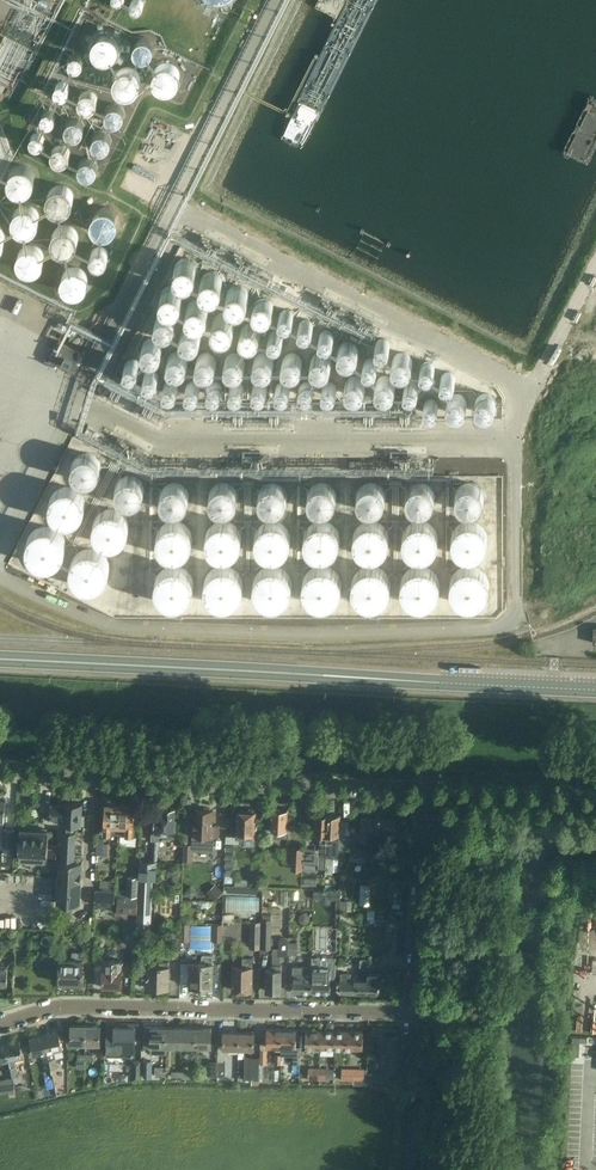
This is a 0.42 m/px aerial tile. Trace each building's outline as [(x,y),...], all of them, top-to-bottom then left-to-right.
[(144,6),(143,4),(143,3),(142,2),(141,1),(140,1),(139,0),(138,0),(136,0),(135,0),(134,1),(133,2),(132,2),(131,3),(131,5),(131,6),(131,7),(131,9),(132,10),(132,11),(133,12),(135,13),(136,13),(137,13),(138,13),(140,13),(141,12),(142,11),(143,10),(143,9),(144,8),(144,7),(144,6)] [(96,39),(95,40),(95,41),(94,42),(94,43),(94,45),(94,46),(94,47),(94,48),(95,50),(95,51),(96,52),(96,53),(97,54),(98,55),(99,55),(100,56),(101,57),(102,57),(103,58),(105,58),(106,58),(107,58),(108,58),(110,58),(111,58),(112,57),(114,56),(115,55),(116,54),(117,53),(118,52),(118,51),(119,50),(119,49),(119,48),(120,46),(120,45),(120,44),(119,43),(119,41),(119,40),(118,39),(117,38),(116,37),(116,36),(115,35),(114,35),(112,34),(111,33),(110,33),(109,33),(108,33),(106,33),(105,33),(104,33),(103,33),(102,34),(100,34),(99,35),(98,36),(97,36),(97,37),(96,39)] [(142,38),(140,39),(138,40),(137,42),(136,43),(135,45),(135,47),(135,49),(136,51),(137,53),(138,54),(139,55),(141,56),(143,57),(145,57),(147,57),(148,57),(150,56),(152,55),(153,53),(154,52),(155,50),(155,48),(155,46),(154,44),(153,42),(152,41),(151,39),(149,38),(147,38),(145,37),(143,38),(142,38)] [(85,59),(85,58),(84,56),(83,55),(82,54),(81,53),(79,52),(77,52),(76,53),(74,53),(73,54),(72,56),(71,57),(71,59),(71,61),(71,63),(72,64),(73,65),(75,66),(76,66),(78,67),(80,66),(81,66),(83,65),(84,63),(84,62),(85,60),(85,59)] [(159,67),(158,68),(157,69),(157,70),(156,71),(156,73),(155,74),(155,75),(155,76),(155,78),(155,79),(156,80),(156,82),(157,83),(157,84),(158,85),(159,86),(160,87),(161,88),(162,88),(163,89),(165,89),(166,90),(169,90),(170,90),(171,89),(173,89),(174,89),(175,88),(176,87),(177,87),(179,85),(180,84),(181,82),(181,81),(181,80),(182,79),(182,78),(182,76),(182,75),(182,74),(181,72),(181,71),(180,70),(180,69),(179,68),(178,67),(177,66),(176,65),(175,64),(173,64),(171,63),(170,63),(168,63),(167,63),(166,63),(165,64),(163,64),(162,65),(161,65),(160,66),(159,67)] [(120,71),(119,72),(118,73),(117,74),(117,75),(116,76),(116,78),(116,79),(116,80),(116,81),(116,83),(116,84),(116,85),(117,86),(117,87),(118,88),(119,90),(120,91),(121,91),(122,92),(123,93),(124,93),(127,94),(129,94),(131,94),(132,94),(133,94),(135,93),(136,93),(137,92),(138,91),(139,90),(139,89),(140,88),(141,87),(141,86),(142,85),(142,83),(142,82),(142,80),(142,79),(142,78),(141,76),(141,75),(140,74),(140,73),(139,72),(138,71),(137,70),(136,70),(135,69),(133,68),(132,68),(131,68),(130,68),(128,68),(127,68),(126,68),(124,68),(123,69),(122,69),(121,70),(120,71)] [(71,88),(71,86),(70,85),(69,84),(68,82),(66,82),(65,81),(63,81),(62,81),(60,82),(59,83),(58,84),(57,86),(57,87),(57,88),(57,90),(58,91),(58,93),(60,94),(61,94),(63,95),(64,95),(66,95),(67,94),(69,93),(70,92),(70,90),(71,89),(71,88)] [(98,100),(98,98),(97,96),(97,94),(95,93),(94,92),(92,91),(90,90),(88,90),(87,91),(85,91),(83,92),(82,93),(81,95),(80,97),(79,99),(79,100),(80,102),(80,103),(81,105),(82,106),(84,108),(85,108),(87,109),(89,109),(91,109),(93,108),(95,107),(96,106),(97,104),(98,103),(98,101),(98,100)] [(125,114),(125,113),(125,111),(124,109),(123,107),(122,106),(121,105),(119,104),(117,103),(115,103),(113,104),(112,104),(110,105),(108,106),(107,108),(107,110),(106,112),(106,113),(106,115),(107,117),(108,118),(109,120),(110,121),(112,122),(114,122),(116,122),(118,122),(120,121),(121,120),(123,119),(124,118),(124,116),(125,114)] [(56,117),(56,116),(56,114),(55,112),(54,111),(53,110),(52,109),(50,109),(49,109),(47,109),(45,109),(44,110),(43,112),(42,113),(42,115),(42,116),(42,117),(43,119),(43,120),(45,121),(46,122),(48,123),(49,123),(51,123),(52,122),(54,121),(55,120),(56,118),(56,117)] [(85,128),(85,127),(84,125),(84,123),(83,122),(82,120),(80,119),(79,118),(77,118),(75,118),(73,118),(71,118),(70,119),(68,121),(67,122),(66,124),(66,126),(66,127),(66,129),(67,131),(68,132),(69,134),(70,135),(72,136),(74,136),(76,136),(78,136),(79,135),(81,134),(82,133),(84,131),(84,130),(85,128)] [(45,138),(45,137),(44,135),(43,134),(42,132),(41,132),(39,131),(38,131),(36,131),(34,132),(33,133),(32,134),(31,135),(30,137),(30,138),(31,140),(31,142),(32,143),(33,144),(35,145),(36,146),(38,146),(40,145),(41,145),(42,144),(44,143),(44,141),(45,140),(45,138)] [(112,141),(112,139),(111,137),(110,135),(109,134),(108,133),(106,132),(104,132),(102,131),(100,132),(99,132),(97,133),(96,135),(94,136),(94,138),(93,140),(93,141),(93,143),(94,144),(95,146),(96,148),(98,149),(99,150),(101,150),(103,150),(105,150),(107,149),(108,148),(110,147),(111,145),(111,144),(112,142),(112,141)] [(71,154),(71,153),(71,151),(70,149),(69,148),(68,146),(67,145),(65,144),(63,144),(61,144),(60,144),(58,145),(56,146),(55,147),(54,149),(53,150),(53,152),(53,153),(53,155),(54,157),(54,158),(56,160),(57,161),(59,162),(61,162),(63,162),(64,162),(66,161),(68,160),(69,159),(70,157),(71,156),(71,154)] [(98,168),(98,167),(98,165),(97,163),(96,161),(95,160),(94,159),(92,158),(90,158),(88,157),(86,158),(85,158),(83,159),(82,161),(80,162),(80,164),(79,166),(79,167),(79,169),(80,170),(81,172),(82,174),(84,175),(85,176),(87,176),(89,176),(91,176),(93,175),(94,174),(96,173),(97,171),(98,170),(98,168)] [(33,170),(31,169),(29,167),(27,166),(25,166),(23,165),(21,165),(18,166),(16,167),(14,168),(13,169),(11,171),(10,173),(9,175),(9,177),(9,179),(9,181),(10,183),(10,185),(12,187),(13,189),(15,190),(17,191),(19,192),(21,192),(24,192),(26,191),(28,191),(30,189),(32,188),(33,186),(34,184),(35,182),(35,180),(36,179),(35,176),(35,174),(34,172),(33,170)] [(40,220),(40,219),(40,217),(40,214),(39,212),(38,210),(36,209),(34,207),(32,206),(30,206),(28,205),(25,205),(23,206),(21,207),(19,208),(17,209),(16,211),(15,213),(14,215),(14,217),(14,219),(14,221),(14,223),(15,225),(17,227),(18,229),(20,230),(22,231),(24,232),(26,232),(29,232),(31,232),(33,231),(35,230),(37,228),(38,227),(39,225),(40,223),(40,220)] [(119,220),(119,218),(118,216),(117,214),(116,212),(114,210),(112,209),(110,208),(108,207),(106,207),(104,207),(101,207),(99,208),(97,209),(96,210),(94,212),(93,214),(92,216),(92,218),(91,220),(92,222),(92,225),(93,227),(94,229),(96,230),(98,232),(100,233),(102,233),(104,234),(107,234),(109,233),(111,232),(113,231),(115,230),(116,228),(117,226),(118,224),(119,222),(119,220)] [(44,260),(44,258),(44,256),(44,254),(43,252),(41,250),(40,248),(38,247),(36,246),(34,245),(32,245),(29,245),(27,245),(25,246),(23,247),(21,249),(20,250),(19,252),(18,254),(17,257),(17,258),(18,260),(18,263),(19,265),(20,267),(22,268),(24,270),(26,271),(28,271),(30,272),(32,272),(35,271),(37,270),(39,269),(40,268),(42,266),(43,264),(44,262),(44,260)] [(109,257),(109,255),(109,253),(109,252),(108,250),(107,249),(105,248),(103,247),(102,247),(100,247),(98,247),(96,248),(95,249),(94,250),(93,252),(92,253),(92,255),(92,257),(93,259),(94,260),(95,262),(96,263),(98,264),(100,264),(102,264),(103,264),(105,263),(107,262),(108,260),(109,259),(109,257)] [(195,271),(195,268),(195,266),(194,264),(193,262),(192,260),(190,259),(188,258),(185,258),(183,258),(181,258),(179,259),(177,260),(175,262),(174,264),(174,266),(173,268),(174,271),(174,273),(175,275),(177,277),(179,278),(181,279),(183,279),(185,279),(188,279),(190,278),(191,276),(193,275),(194,273),(195,271)] [(89,281),(88,278),(88,276),(87,274),(86,272),(84,271),(82,269),(80,268),(78,268),(76,267),(74,267),(71,268),(69,269),(67,270),(66,271),(64,273),(63,275),(63,277),(62,280),(62,281),(62,283),(63,285),(64,287),(65,289),(67,291),(68,292),(70,293),(73,294),(75,294),(77,294),(79,293),(81,292),(83,291),(85,290),(86,288),(87,286),(88,284),(89,282),(89,281)] [(221,285),(221,282),(221,280),(220,278),(219,276),(218,274),(216,273),(214,272),(211,271),(209,272),(207,272),(205,273),(203,274),(202,276),(200,278),(200,280),(199,282),(200,285),(200,287),(202,289),(203,290),(205,292),(207,293),(209,293),(211,293),(214,293),(216,292),(218,290),(219,289),(220,287),(221,285)] [(246,298),(247,295),(247,293),(246,291),(245,289),(243,287),(241,286),(239,285),(237,284),(235,285),(232,285),(230,286),(229,287),(227,289),(226,291),(225,293),(225,295),(225,298),(226,300),(227,302),(229,303),(230,305),(232,306),(235,306),(237,306),(239,306),(241,305),(243,303),(245,302),(246,300),(246,298)] [(180,298),(181,295),(181,293),(180,291),(179,289),(177,287),(175,286),(173,285),(171,285),(169,285),(167,285),(164,286),(163,287),(161,289),(160,291),(159,293),(159,295),(159,298),(160,300),(161,302),(163,304),(164,305),(167,306),(169,306),(171,306),(173,306),(175,305),(177,303),(179,302),(180,300),(180,298)] [(207,312),(207,309),(207,307),(206,305),(205,303),(204,301),(202,300),(200,299),(197,298),(195,298),(193,299),(191,300),(189,301),(188,303),(186,305),(186,307),(185,309),(186,312),(186,314),(188,316),(189,317),(191,319),(193,320),(195,320),(197,320),(200,320),(202,319),(204,317),(205,316),(206,314),(207,312)] [(275,313),(275,311),(275,309),(274,307),(273,305),(272,303),(270,302),(268,301),(266,300),(263,300),(261,301),(259,302),(257,303),(256,305),(255,307),(254,309),(254,311),(254,313),(255,316),(256,318),(257,319),(259,321),(261,322),(263,322),(266,322),(268,322),(270,321),(272,319),(273,318),(274,316),(275,313)] [(294,319),(294,317),(294,316),(294,314),(293,313),(292,312),(291,311),(290,310),(288,310),(287,310),(285,310),(284,311),(283,312),(282,313),(281,314),(281,316),(280,317),(281,319),(281,320),(282,321),(283,322),(284,323),(285,324),(287,324),(288,324),(290,324),(291,323),(292,322),(293,321),(294,320),(294,319)] [(232,325),(233,323),(233,321),(232,318),(231,316),(229,315),(227,313),(225,312),(223,312),(221,312),(219,312),(216,313),(215,315),(213,316),(212,318),(211,320),(211,323),(211,325),(212,327),(213,329),(215,331),(216,332),(219,333),(221,333),(223,333),(225,333),(227,332),(229,331),(231,329),(232,327),(232,325)] [(176,326),(176,324),(176,322),(175,320),(174,319),(173,317),(171,316),(170,316),(168,315),(166,315),(164,316),(162,316),(161,317),(160,319),(159,320),(158,322),(158,324),(158,326),(159,328),(160,329),(161,331),(162,332),(164,333),(166,333),(168,333),(170,333),(171,332),(173,331),(174,329),(175,328),(176,326)] [(314,328),(314,326),(314,325),(313,323),(313,322),(312,321),(311,320),(309,320),(308,319),(306,319),(305,320),(304,320),(302,321),(301,322),(301,323),(300,325),(300,326),(300,328),(301,329),(301,330),(302,332),(304,332),(305,333),(306,333),(308,333),(309,333),(311,332),(312,332),(313,330),(313,329),(314,328)] [(262,339),(262,337),(262,334),(261,332),(260,330),(258,329),(257,327),(255,326),(252,326),(250,326),(248,326),(246,327),(244,329),(242,330),(241,332),(241,334),(240,337),(241,339),(241,341),(242,343),(244,345),(246,346),(248,347),(250,347),(252,347),(255,347),(257,346),(258,345),(260,343),(261,341),(262,339)] [(200,339),(201,337),(201,335),(200,333),(199,332),(198,330),(196,329),(194,328),(193,328),(191,328),(189,328),(187,329),(186,330),(184,332),(183,333),(183,335),(183,337),(183,339),(183,341),(184,342),(186,344),(187,345),(189,345),(191,346),(193,346),(194,345),(196,345),(198,344),(199,342),(200,341),(200,339)] [(334,339),(335,337),(335,336),(334,334),(333,333),(332,332),(331,331),(330,331),(328,330),(327,330),(325,331),(324,331),(323,332),(322,333),(321,335),(321,336),(320,337),(321,339),(321,340),(322,341),(323,343),(324,343),(325,344),(327,344),(328,344),(330,344),(331,343),(332,343),(333,342),(334,340),(334,339)] [(284,339),(284,338),(284,336),(283,335),(282,334),(281,332),(280,332),(279,331),(277,331),(276,331),(274,331),(273,332),(272,332),(271,334),(270,335),(270,336),(270,338),(270,339),(270,341),(271,342),(272,343),(273,344),(274,344),(276,345),(277,345),(279,344),(280,344),(281,343),(282,342),(283,341),(284,339)] [(161,350),(161,349),(161,347),(160,345),(159,343),(158,342),(157,341),(155,340),(153,340),(151,340),(149,340),(148,341),(146,342),(145,343),(144,345),(143,347),(143,349),(143,350),(144,352),(145,354),(146,355),(148,356),(149,357),(151,357),(153,357),(155,357),(157,356),(158,355),(159,354),(160,352),(161,350)] [(391,348),(391,347),(391,345),(390,344),(390,343),(389,342),(387,341),(386,340),(385,340),(383,340),(382,340),(380,341),(379,342),(378,343),(377,344),(377,345),(377,347),(377,348),(377,350),(378,351),(379,352),(380,353),(382,353),(383,354),(385,354),(386,353),(387,353),(389,352),(390,351),(390,350),(391,348)] [(86,355),(59,342),(50,361),(77,375),(86,355)] [(358,353),(359,351),(359,349),(358,347),(357,346),(356,344),(354,343),(352,343),(351,342),(349,342),(347,343),(345,343),(344,345),(342,346),(341,348),(341,349),(341,351),(341,353),(341,355),(342,356),(344,358),(345,359),(347,360),(349,360),(351,360),(352,360),(354,359),(356,358),(357,356),(358,355),(358,353)] [(187,364),(187,362),(187,360),(186,358),(185,357),(184,355),(183,354),(181,353),(179,353),(177,353),(175,353),(174,354),(172,355),(171,357),(170,358),(169,360),(169,362),(169,364),(170,366),(171,367),(172,369),(174,370),(175,371),(177,371),(179,371),(181,371),(183,370),(184,369),(186,367),(186,366),(187,364)] [(244,365),(244,363),(244,361),(243,360),(242,358),(241,357),(240,355),(238,355),(236,354),(234,354),(232,355),(231,355),(229,357),(228,358),(227,360),(226,361),(226,363),(226,365),(227,367),(228,368),(229,370),(231,371),(232,372),(234,372),(236,372),(238,372),(240,371),(241,370),(243,369),(243,367),(244,365)] [(302,365),(302,363),(302,361),(301,359),(300,357),(299,356),(297,355),(296,354),(294,354),(292,354),(290,354),(288,355),(287,356),(286,357),(285,359),(284,361),(284,363),(284,365),(285,366),(286,368),(287,369),(289,371),(290,371),(292,372),(294,372),(296,371),(297,371),(299,369),(300,368),(301,366),(302,365)] [(331,365),(331,363),(331,361),(330,359),(329,357),(328,356),(327,355),(325,354),(323,354),(321,354),(319,354),(318,355),(316,356),(315,357),(314,359),(313,361),(313,363),(313,365),(314,366),(315,368),(316,369),(318,370),(319,371),(321,372),(323,372),(325,371),(327,370),(328,369),(329,368),(330,366),(331,365)] [(413,365),(413,363),(413,361),(412,359),(411,358),(410,356),(408,355),(407,355),(405,354),(403,354),(401,355),(399,355),(398,356),(397,358),(396,359),(395,361),(395,363),(395,365),(396,367),(397,368),(398,370),(399,371),(401,372),(403,372),(405,372),(407,372),(408,371),(410,370),(411,368),(412,367),(413,365)] [(215,365),(215,364),(215,362),(215,360),(214,358),(212,357),(211,356),(209,355),(207,355),(206,355),(204,355),(202,356),(200,357),(199,358),(198,360),(198,362),(197,364),(198,365),(198,367),(199,369),(200,370),(202,371),(204,372),(206,373),(207,373),(209,372),(211,371),(212,370),(214,369),(215,367),(215,365)] [(273,365),(273,364),(273,362),(272,360),(271,358),(270,357),(268,356),(267,355),(265,355),(263,355),(261,355),(259,356),(258,357),(257,358),(256,360),(255,362),(255,364),(255,365),(256,367),(257,369),(258,370),(259,371),(261,372),(263,373),(265,373),(267,372),(268,371),(270,370),(271,369),(272,367),(273,365)] [(378,368),(378,366),(378,365),(378,363),(377,362),(376,361),(375,360),(374,359),(372,359),(371,359),(369,359),(368,360),(367,361),(366,362),(365,363),(365,365),(364,366),(365,368),(365,369),(366,370),(367,371),(368,372),(369,373),(371,373),(372,373),(374,373),(375,372),(376,371),(377,370),(378,369),(378,368)] [(138,369),(139,367),(139,366),(138,364),(137,363),(136,362),(135,361),(134,361),(132,360),(131,360),(129,361),(128,361),(127,362),(126,363),(125,365),(125,366),(125,367),(125,369),(125,370),(126,371),(127,373),(128,373),(129,374),(131,374),(132,374),(134,374),(135,373),(136,373),(137,372),(138,370),(138,369)] [(436,370),(436,368),(436,367),(435,366),(435,364),(434,363),(432,362),(431,362),(430,361),(428,361),(427,362),(425,362),(424,363),(423,364),(423,366),(422,367),(422,368),(422,370),(423,371),(423,373),(424,374),(425,375),(427,375),(428,375),(430,375),(431,375),(432,374),(434,374),(435,373),(435,371),(436,370)] [(159,379),(159,378),(159,376),(158,375),(157,374),(156,373),(155,372),(154,371),(153,371),(151,371),(150,371),(148,372),(147,373),(146,374),(145,375),(145,376),(145,378),(145,379),(145,381),(146,382),(147,383),(148,384),(150,385),(151,385),(153,385),(154,385),(155,384),(156,383),(158,382),(158,381),(159,379)] [(457,381),(457,380),(457,378),(456,377),(456,376),(455,375),(453,374),(452,373),(451,373),(449,373),(448,373),(446,374),(445,375),(444,376),(443,377),(443,378),(443,380),(443,381),(443,383),(444,384),(445,385),(446,386),(448,386),(449,387),(451,387),(452,386),(453,386),(455,385),(456,384),(456,383),(457,381)] [(365,388),(365,387),(365,385),(365,383),(364,381),(362,380),(361,379),(359,378),(357,378),(355,378),(354,378),(352,379),(350,380),(349,381),(348,383),(348,385),(347,386),(348,388),(348,390),(349,392),(350,393),(352,394),(354,395),(355,395),(357,395),(359,395),(361,394),(362,393),(364,392),(365,390),(365,388)] [(395,389),(396,387),(396,385),(395,383),(394,382),(393,380),(391,379),(389,379),(388,378),(386,378),(384,379),(382,379),(381,380),(379,382),(378,384),(378,385),(378,387),(378,389),(378,391),(379,392),(381,394),(382,395),(384,396),(386,396),(388,396),(389,396),(391,395),(393,394),(394,392),(395,391),(395,389)] [(178,389),(179,388),(179,387),(178,385),(177,384),(176,383),(175,382),(174,381),(172,381),(171,381),(169,381),(168,382),(167,383),(166,384),(165,385),(165,386),(164,388),(165,389),(165,391),(166,392),(167,393),(168,394),(169,395),(171,395),(172,395),(174,395),(175,394),(176,393),(177,392),(178,391),(178,389)] [(200,391),(200,389),(200,388),(200,386),(199,385),(198,384),(197,383),(195,382),(194,382),(193,382),(191,382),(190,383),(189,384),(188,385),(187,386),(186,388),(186,389),(186,391),(187,392),(188,393),(189,394),(190,395),(191,396),(193,396),(194,396),(195,396),(197,395),(198,394),(199,393),(200,392),(200,391)] [(223,391),(223,389),(223,388),(222,386),(221,385),(220,384),(219,383),(218,383),(216,382),(215,382),(214,383),(212,383),(211,384),(210,385),(209,386),(209,388),(209,389),(209,391),(209,392),(210,393),(211,395),(212,395),(214,396),(215,396),(216,396),(218,396),(219,395),(220,395),(221,393),(222,392),(223,391)] [(245,390),(245,389),(245,388),(245,386),(244,385),(243,384),(242,383),(240,382),(239,382),(238,382),(236,382),(235,383),(234,384),(233,385),(232,386),(231,387),(231,389),(231,390),(232,392),(233,393),(234,394),(235,395),(236,396),(238,396),(239,396),(240,396),(242,395),(243,394),(244,393),(245,392),(245,390)] [(268,391),(268,389),(268,388),(268,386),(267,385),(266,384),(265,383),(263,383),(262,382),(260,382),(259,383),(258,383),(256,384),(255,385),(255,386),(254,388),(254,389),(254,391),(255,392),(255,393),(256,394),(258,395),(259,396),(260,396),(262,396),(263,396),(265,395),(266,394),(267,393),(267,392),(268,391)] [(291,390),(291,389),(291,388),(291,386),(290,385),(289,384),(288,383),(287,382),(285,382),(284,382),(282,382),(281,383),(280,384),(279,385),(278,386),(277,387),(277,389),(277,390),(278,392),(279,393),(280,394),(281,395),(282,396),(284,396),(285,396),(287,396),(288,395),(289,394),(290,393),(291,392),(291,390)] [(337,390),(337,389),(337,388),(337,386),(336,385),(335,384),(334,383),(332,382),(331,382),(329,382),(328,382),(327,383),(325,384),(325,385),(324,386),(323,387),(323,389),(323,390),(324,392),(325,393),(325,394),(327,395),(328,396),(329,396),(331,396),(332,396),(334,395),(335,394),(336,393),(337,392),(337,390)] [(314,391),(314,390),(314,388),(314,387),(313,386),(312,384),(311,384),(309,383),(308,383),(307,383),(305,383),(304,384),(303,384),(302,386),(301,387),(300,388),(300,390),(300,391),(301,393),(302,394),(303,395),(304,396),(305,396),(307,397),(308,397),(309,396),(311,396),(312,395),(313,394),(314,393),(314,391)] [(420,391),(420,390),(420,388),(419,387),(418,385),(417,384),(416,383),(415,383),(413,383),(412,383),(411,383),(409,384),(408,384),(407,385),(406,387),(406,388),(406,390),(406,391),(406,392),(407,394),(408,395),(409,396),(411,396),(412,397),(413,397),(415,396),(416,396),(417,395),(418,394),(419,392),(420,391)] [(466,406),(467,404),(467,402),(466,400),(465,399),(464,397),(462,396),(460,396),(459,395),(457,395),(455,396),(453,396),(452,397),(450,399),(450,400),(449,402),(449,404),(449,406),(450,408),(450,409),(452,411),(453,412),(455,413),(457,413),(459,413),(460,413),(462,412),(464,411),(465,409),(466,408),(466,406)] [(496,406),(496,404),(496,402),(495,400),(494,399),(493,397),(491,396),(490,395),(488,395),(486,395),(484,395),(482,396),(481,397),(480,399),(479,400),(478,402),(478,404),(478,406),(479,407),(480,409),(481,410),(482,412),(484,412),(486,413),(488,413),(490,412),(491,412),(493,410),(494,409),(495,407),(496,406)] [(439,408),(439,407),(439,406),(439,404),(438,403),(437,402),(436,401),(434,400),(433,400),(432,400),(430,400),(429,401),(428,402),(427,403),(426,404),(425,406),(425,407),(425,409),(426,410),(427,411),(428,412),(429,413),(430,414),(432,414),(433,414),(434,414),(436,413),(437,412),(438,411),(439,410),(439,408)] [(83,454),(78,455),(73,458),(70,463),(69,468),(69,473),(71,478),(75,483),(82,486),(86,485),(90,485),(96,480),(99,476),(100,469),(99,464),(98,461),(94,457),(89,454),(83,454)] [(128,475),(123,476),(118,479),(115,484),(113,489),(113,494),(115,499),(120,504),(127,507),(131,507),(135,506),(141,502),(144,497),(146,491),(145,485),(143,482),(139,478),(134,475),(128,475)] [(172,482),(167,483),(162,486),(159,490),(158,495),(158,500),(160,505),(164,510),(171,513),(178,512),(184,507),(187,503),(188,497),(187,492),(186,489),(182,485),(177,483),(172,482)] [(272,482),(266,483),(262,486),(259,491),(258,496),(258,501),(260,505),(264,509),(271,512),(274,512),(277,511),(283,507),(286,503),(287,498),(287,492),(286,490),(282,485),(277,483),(272,482)] [(210,502),(213,507),(218,510),(224,511),(230,509),(235,505),(237,500),(237,494),(235,489),(232,485),(227,483),(222,483),(217,484),(213,487),(210,491),(209,497),(210,502)] [(324,511),(327,510),(329,509),(332,507),(334,505),(335,502),(336,499),(336,496),(335,492),(334,490),(332,488),(330,485),(327,484),(325,483),(322,483),(319,483),(317,484),(315,485),(312,486),(311,488),(309,490),(308,492),(307,495),(307,497),(307,500),(308,502),(309,505),(311,507),(313,509),(316,510),(318,511),(321,511),(324,511)] [(373,511),(376,510),(378,509),(381,507),(383,505),(384,502),(385,499),(385,496),(384,492),(383,490),(382,488),(379,485),(376,484),(374,483),(371,483),(369,483),(366,484),(364,485),(362,486),(360,488),(358,490),(357,492),(357,495),(357,497),(357,500),(357,502),(359,505),(360,507),(363,509),(365,510),(367,511),(370,511),(373,511)] [(423,511),(426,510),(428,509),(431,507),(433,505),(434,502),(435,499),(435,496),(434,492),(433,490),(432,488),(429,485),(426,484),(424,483),(421,483),(419,483),(416,483),(414,485),(412,486),(410,488),(409,490),(407,492),(407,495),(407,497),(407,500),(407,502),(409,505),(410,507),(413,509),(415,510),(417,511),(420,511),(423,511)] [(471,511),(474,510),(477,509),(480,507),(481,505),(483,502),(483,499),(484,496),(483,492),(482,490),(480,488),(478,485),(475,484),(472,483),(470,483),(467,483),(465,483),(462,485),(460,486),(458,488),(457,490),(456,492),(455,495),(455,497),(455,500),(456,502),(457,505),(459,507),(461,509),(463,510),(466,511),(469,511),(471,511)] [(66,488),(59,489),(54,493),(50,498),(48,504),(49,510),(51,516),(56,521),(61,524),(68,524),(74,523),(79,519),(83,514),(85,508),(85,502),(82,496),(78,491),(72,488),(66,488)] [(108,508),(101,510),(96,513),(92,519),(90,525),(90,531),(92,537),(98,543),(103,546),(110,548),(118,544),(123,540),(127,535),(128,527),(127,521),(125,517),(121,512),(115,509),(108,508)] [(222,520),(215,522),(210,525),(206,530),(204,537),(204,542),(207,548),(212,554),(218,557),(223,558),(232,555),(237,551),(240,546),(242,539),(240,532),(239,529),(234,524),(228,521),(222,520)] [(309,525),(307,528),(305,531),(304,534),(303,537),(303,541),(304,544),(306,548),(308,550),(310,553),(313,555),(316,556),(320,557),(323,557),(327,557),(330,555),(333,553),(336,551),(338,548),(339,545),(340,542),(340,538),(340,535),(339,531),(337,528),(335,526),(332,523),(329,522),(326,521),(322,520),(319,520),(315,521),(312,523),(309,525)] [(358,526),(356,528),(354,532),(353,535),(352,539),(353,543),(355,547),(356,550),(359,553),(362,555),(366,557),(369,557),(373,557),(377,557),(380,555),(383,553),(386,550),(387,547),(389,544),(389,540),(389,536),(389,533),(387,530),(385,527),(383,525),(380,523),(377,521),(374,520),(370,520),(367,521),(364,522),(361,523),(358,526)] [(457,526),(455,528),(453,532),(452,535),(451,539),(452,543),(453,547),(455,550),(458,553),(461,555),(465,556),(468,557),(472,557),(475,556),(479,555),(482,553),(485,550),(486,547),(488,544),(488,540),(488,536),(487,533),(486,530),(484,527),(482,525),(479,523),(476,521),(473,520),(469,520),(466,521),(462,522),(460,523),(457,526)] [(173,521),(167,522),(161,526),(158,530),(156,536),(156,542),(158,547),(163,553),(169,556),(175,556),(181,554),(187,550),(190,545),(191,538),(190,532),(188,529),(184,524),(179,522),(173,521)] [(264,555),(270,557),(278,557),(285,553),(290,547),(291,540),(290,532),(286,526),(280,522),(272,521),(265,522),(259,526),(256,533),(254,539),(255,546),(259,551),(264,555)] [(408,526),(406,528),(403,532),(403,535),(402,539),(403,543),(404,547),(406,550),(409,553),(412,555),(415,557),(419,558),(423,557),(426,557),(430,555),(433,553),(435,550),(437,547),(438,544),(439,541),(439,536),(438,533),(437,530),(435,527),(433,525),(430,523),(427,521),(423,521),(420,521),(417,521),(413,522),(411,524),(408,526)] [(42,532),(36,533),(30,537),(27,542),(25,548),(25,555),(28,561),(32,566),(38,568),(44,569),(51,568),(56,564),(60,559),(62,553),(62,546),(59,540),(54,536),(49,533),(42,532)] [(85,548),(78,550),(72,554),(67,560),(65,567),(66,575),(68,581),(73,587),(80,590),(87,591),(95,589),(101,585),(105,579),(108,572),(107,565),(104,558),(99,553),(93,549),(85,548)] [(352,592),(354,595),(356,598),(359,601),(362,603),(365,605),(370,606),(374,606),(377,605),(380,604),(384,601),(387,599),(389,595),(391,592),(392,587),(391,584),(390,579),(389,576),(387,573),(384,570),(381,568),(377,566),(373,565),(369,566),(365,566),(362,568),(359,570),(356,573),(354,576),(352,580),(351,583),(351,588),(352,592)] [(450,592),(452,595),(454,598),(457,601),(460,603),(464,605),(468,606),(472,606),(475,605),(479,604),(483,601),(485,599),(487,595),(489,592),(490,587),(490,584),(489,579),(488,576),(486,573),(483,570),(479,568),(475,566),(471,565),(468,566),(463,566),(460,568),(457,570),(454,573),(452,576),(451,580),(450,583),(450,588),(450,592)] [(172,566),(166,567),(161,571),(157,576),(155,582),(155,588),(158,593),(163,599),(169,602),(176,603),(182,600),(187,596),(190,591),(192,584),(191,578),(189,574),(184,569),(179,567),(172,566)] [(222,566),(215,567),(209,571),(205,577),(203,584),(203,590),(206,597),(211,603),(217,605),(225,606),(234,603),(239,600),(242,594),(244,586),(243,579),(240,575),(236,570),(229,566),(222,566)] [(253,592),(255,595),(257,598),(260,601),(263,604),(266,605),(271,606),(275,606),(278,605),(281,604),(286,601),(288,599),(290,595),(292,592),(293,588),(292,584),(292,579),(290,576),(288,573),(285,570),(282,568),(278,566),(274,566),(270,566),(266,566),(263,568),(260,570),(257,573),(255,576),(253,580),(252,583),(252,588),(253,592)] [(302,592),(304,595),(306,599),(309,602),(312,604),(316,605),(320,606),(324,606),(328,605),(331,604),(334,601),(337,599),(339,595),(341,592),(342,588),(342,584),(341,580),(339,576),(337,573),(334,570),(331,568),(327,567),(323,566),(319,566),(316,567),(312,568),(309,570),(306,573),(304,576),(302,580),(301,584),(301,588),(302,592)] [(401,592),(403,596),(404,599),(407,601),(411,604),(414,605),(419,606),(422,606),(425,606),(429,604),(433,601),(435,599),(438,596),(439,592),(440,588),(440,584),(439,580),(438,576),(436,573),(433,570),(430,568),(426,567),(422,566),(418,566),(414,567),(411,568),(407,570),(405,573),(402,576),(401,580),(400,584),(400,588),(401,592)] [(50,817),(50,822),(59,823),(59,824),(64,824),(62,860),(74,861),(76,831),(71,831),(71,824),(84,825),(84,814),(82,814),(83,803),(64,802),(64,804),(51,803),(50,817)] [(118,834),(119,804),(105,804),(104,833),(118,834)] [(119,804),(118,834),(132,835),(134,805),(119,804)] [(152,820),(152,834),(153,835),(158,835),(158,832),(165,832),(165,836),(173,837),(174,831),(175,831),(176,821),(174,820),(175,808),(174,808),(174,807),(168,807),(157,807),(157,814),(155,814),(155,820),(152,820)] [(192,842),(192,844),(193,844),(192,850),(200,850),(213,851),(214,835),(219,835),(219,825),(212,824),(213,809),(199,809),(195,808),(194,826),(193,826),(192,842)] [(287,830),(288,810),(272,809),(271,829),(276,829),(276,836),(286,837),(286,830),(287,830)] [(256,811),(238,810),(236,836),(239,836),(239,843),(245,843),(245,837),(255,837),(256,811)] [(328,815),(315,814),(314,833),(320,834),(320,848),(303,848),(303,864),(318,865),(318,869),(324,869),(324,865),(325,865),(328,815)] [(332,857),(333,834),(339,835),(340,816),(328,815),(325,865),(334,865),(334,857),(332,857)] [(361,817),(360,840),(369,840),(370,831),(395,832),(396,818),(361,817)] [(3,846),(14,846),(15,829),(4,828),(3,846)] [(58,849),(56,849),(48,849),(49,830),(21,828),(19,858),(57,860),(58,849)] [(349,848),(350,835),(338,835),(338,847),(349,848)] [(98,842),(97,854),(108,855),(108,843),(98,842)] [(234,842),(226,842),(226,864),(233,864),(234,842)] [(183,844),(183,860),(192,861),(192,850),(193,844),(192,844),(183,844)] [(351,860),(366,861),(366,847),(358,847),(358,851),(352,851),(351,860)] [(293,848),(292,869),(301,869),(302,848),(293,848)] [(59,860),(57,903),(80,904),(83,861),(74,861),(62,860),(59,860)] [(156,880),(157,861),(152,861),(140,861),(138,906),(146,906),(151,904),(152,893),(152,880),(156,880)] [(127,891),(127,896),(137,896),(138,876),(128,876),(128,881),(127,891)] [(115,905),(116,891),(117,881),(100,880),(100,888),(102,888),(102,890),(96,890),(95,904),(115,905)] [(191,885),(185,891),(191,897),(197,891),(191,885)] [(216,885),(208,892),(215,899),(223,892),(216,885)] [(118,896),(117,911),(137,913),(138,897),(118,896)] [(262,915),(262,949),(271,949),(272,915),(262,915)] [(150,928),(150,921),(146,920),(137,920),(137,928),(150,928)] [(251,948),(260,948),(260,922),(252,921),(251,948)] [(180,940),(190,940),(190,923),(181,923),(180,940)] [(213,941),(222,941),(223,924),(214,924),(213,941)] [(401,952),(402,932),(393,931),(392,952),(401,952)] [(166,932),(166,957),(179,957),(179,932),(166,932)] [(280,948),(280,955),(288,956),(288,954),(288,942),(288,939),(280,939),(280,948)] [(297,942),(288,942),(288,954),(297,954),(297,942)] [(72,983),(83,983),(84,959),(83,959),(83,952),(73,951),(72,959),(60,959),(59,983),(62,983),(62,986),(72,987),(72,983)] [(192,989),(199,989),(200,989),(200,986),(213,986),(213,962),(213,955),(202,955),(202,962),(190,962),(189,985),(192,985),(192,989)] [(266,969),(266,990),(281,991),(282,965),(280,965),(280,955),(272,955),(272,964),(273,964),(273,969),(266,969)] [(233,966),(232,990),(252,990),(253,957),(243,957),(243,966),(233,966)] [(103,966),(103,987),(122,987),(122,960),(113,960),(103,960),(103,966)] [(147,988),(170,988),(170,966),(169,966),(169,961),(159,961),(160,966),(149,966),(149,975),(147,975),(147,988)] [(293,966),(292,991),(312,992),(312,978),(312,966),(293,966)] [(312,978),(312,992),(331,992),(331,967),(312,966),(312,978)] [(359,993),(359,979),(351,979),(351,973),(341,973),(340,992),(359,993)] [(360,979),(359,993),(378,993),(378,987),(391,987),(391,975),(379,974),(368,974),(368,980),(360,979)] [(107,1056),(133,1056),(133,1039),(138,1040),(138,1024),(121,1024),(121,1026),(115,1026),(115,1035),(108,1034),(107,1056)] [(86,1043),(86,1026),(72,1025),(71,1042),(80,1042),(80,1043),(86,1043)] [(86,1026),(86,1043),(92,1043),(100,1043),(101,1026),(86,1026)] [(167,1046),(167,1027),(144,1026),(144,1048),(150,1054),(166,1054),(166,1046),(167,1046)] [(182,1027),(167,1027),(167,1046),(182,1046),(182,1027)] [(197,1028),(182,1027),(182,1046),(197,1046),(197,1028)] [(373,1027),(372,1035),(381,1035),(381,1028),(373,1027)] [(197,1028),(197,1046),(212,1047),(212,1028),(197,1028)] [(281,1047),(281,1029),(266,1029),(266,1047),(281,1047)] [(281,1029),(281,1047),(281,1055),(294,1055),(300,1055),(300,1047),(296,1047),(296,1029),(281,1029)] [(320,1048),(320,1030),(305,1030),(305,1048),(320,1048)] [(334,1030),(320,1030),(320,1048),(334,1048),(334,1030)] [(349,1030),(334,1030),(334,1048),(348,1049),(349,1030)] [(349,1030),(348,1049),(363,1049),(363,1031),(349,1030)] [(48,1052),(50,1060),(52,1069),(58,1068),(56,1058),(54,1051),(63,1049),(59,1031),(45,1034),(48,1052)] [(223,1047),(223,1048),(224,1048),(238,1048),(239,1032),(223,1031),(223,1047)] [(239,1032),(238,1048),(238,1058),(244,1058),(244,1048),(254,1049),(254,1032),(239,1032)] [(45,1034),(30,1038),(34,1055),(48,1052),(45,1034)] [(389,1084),(389,1075),(391,1075),(391,1074),(397,1075),(399,1038),(383,1037),(381,1073),(369,1073),(368,1083),(389,1084)] [(20,1039),(5,1043),(9,1061),(15,1059),(25,1057),(20,1039)] [(0,1044),(0,1063),(9,1061),(5,1043),(0,1044)] [(259,1058),(251,1058),(245,1058),(244,1079),(258,1079),(259,1058)] [(319,1081),(319,1078),(319,1069),(320,1059),(314,1058),(314,1068),(308,1068),(308,1081),(319,1081)] [(141,1081),(142,1059),(132,1059),(132,1081),(141,1081)] [(5,1069),(7,1078),(13,1077),(11,1067),(10,1068),(5,1069)] [(14,1083),(2,1085),(3,1092),(16,1091),(15,1086),(14,1083)]
